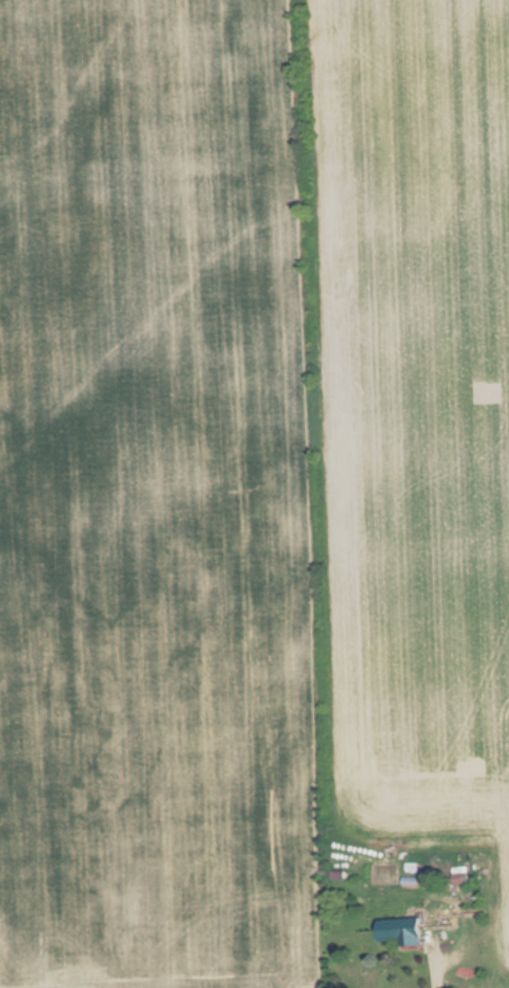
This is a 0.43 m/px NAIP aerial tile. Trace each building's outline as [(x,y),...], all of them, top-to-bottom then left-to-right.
[(470,869),(454,869),(454,886),(470,886),(470,869)] [(423,927),(382,927),(382,939),(402,939),(402,944),(423,944),(423,927)]
